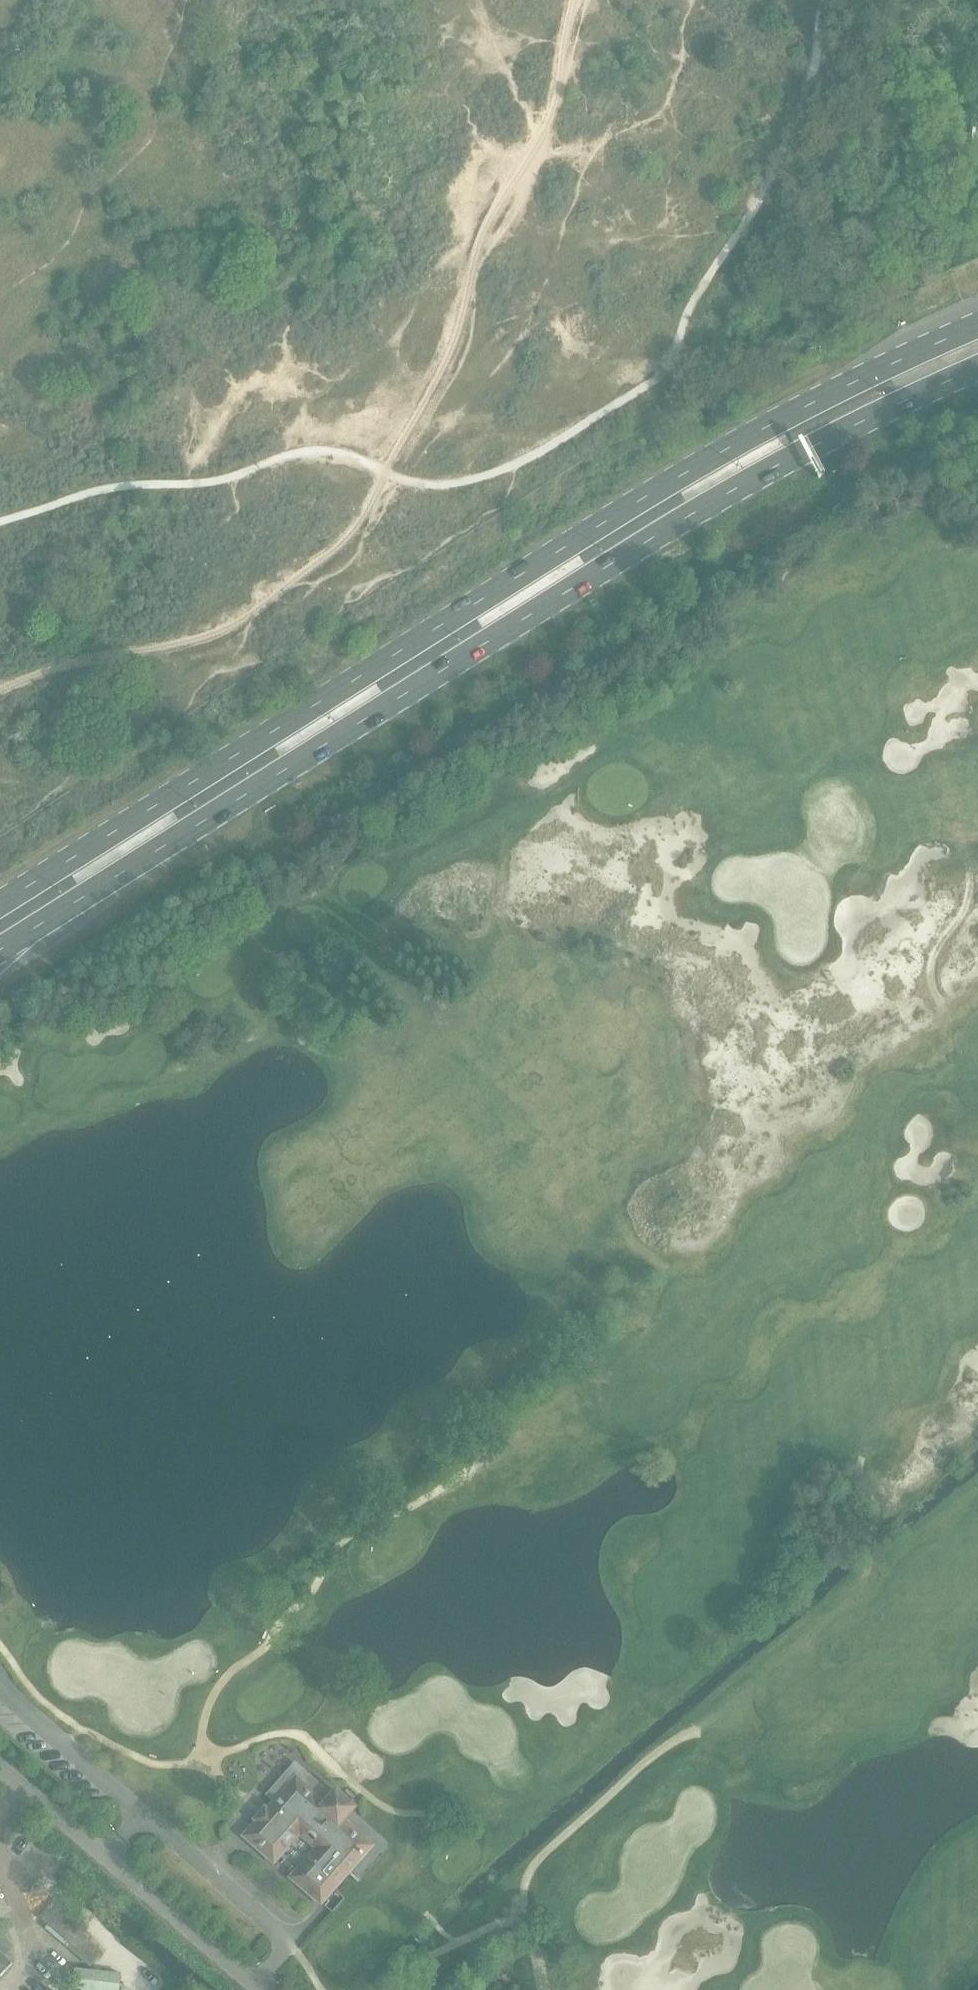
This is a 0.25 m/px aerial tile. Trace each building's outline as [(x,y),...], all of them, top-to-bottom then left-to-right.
[(269,1754),(253,1772),(270,1788),(287,1769),(269,1754)] [(335,1792),(324,1804),(296,1779),(268,1811),(265,1808),(255,1820),(258,1822),(246,1836),(270,1858),(299,1825),(325,1848),(296,1881),(321,1903),(371,1846),(342,1820),(353,1808),(335,1792)] [(64,1913),(67,1911),(55,1900),(39,1917),(94,1965),(107,1950),(64,1913)] [(14,1947),(0,1934),(0,1977),(1,1978),(13,1965),(5,1956),(14,1947)] [(122,1973),(75,1968),(72,1989),(120,1989),(122,1973)]
